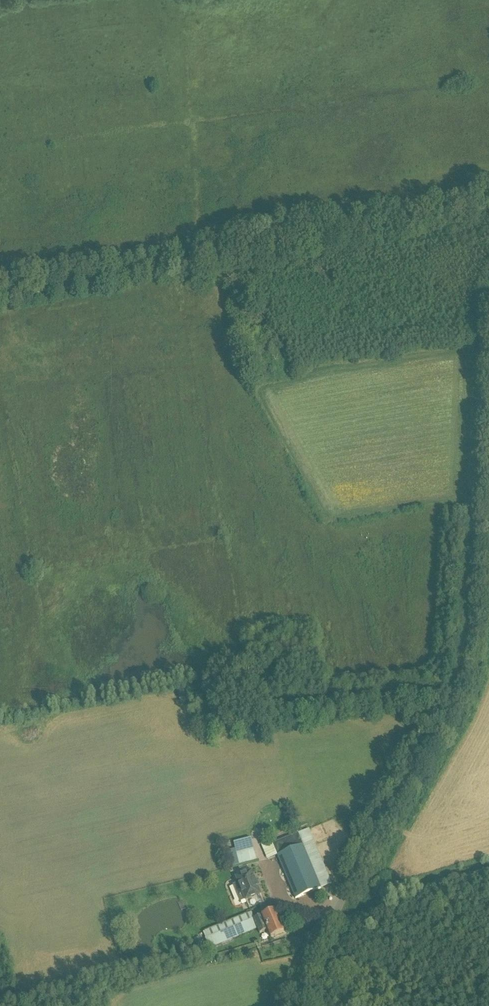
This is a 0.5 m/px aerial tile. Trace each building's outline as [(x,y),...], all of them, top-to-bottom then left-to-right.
[(188,688),(176,691),(179,701),(190,698),(188,688)] [(303,845),(321,888),(332,884),(314,840),(310,830),(299,835),(303,845)] [(274,845),(278,856),(303,845),(299,835),(274,845)] [(240,864),(257,860),(252,837),(234,842),(235,846),(240,864)] [(321,888),(303,845),(278,856),(296,899),(321,888)] [(234,886),(238,896),(243,894),(246,900),(261,894),(251,871),(236,877),(239,884),(234,886)] [(262,916),(268,931),(271,938),(284,932),(276,911),(262,916)] [(262,916),(253,919),(258,930),(260,934),(268,931),(262,916)] [(258,930),(253,919),(210,936),(214,948),(258,930)]
